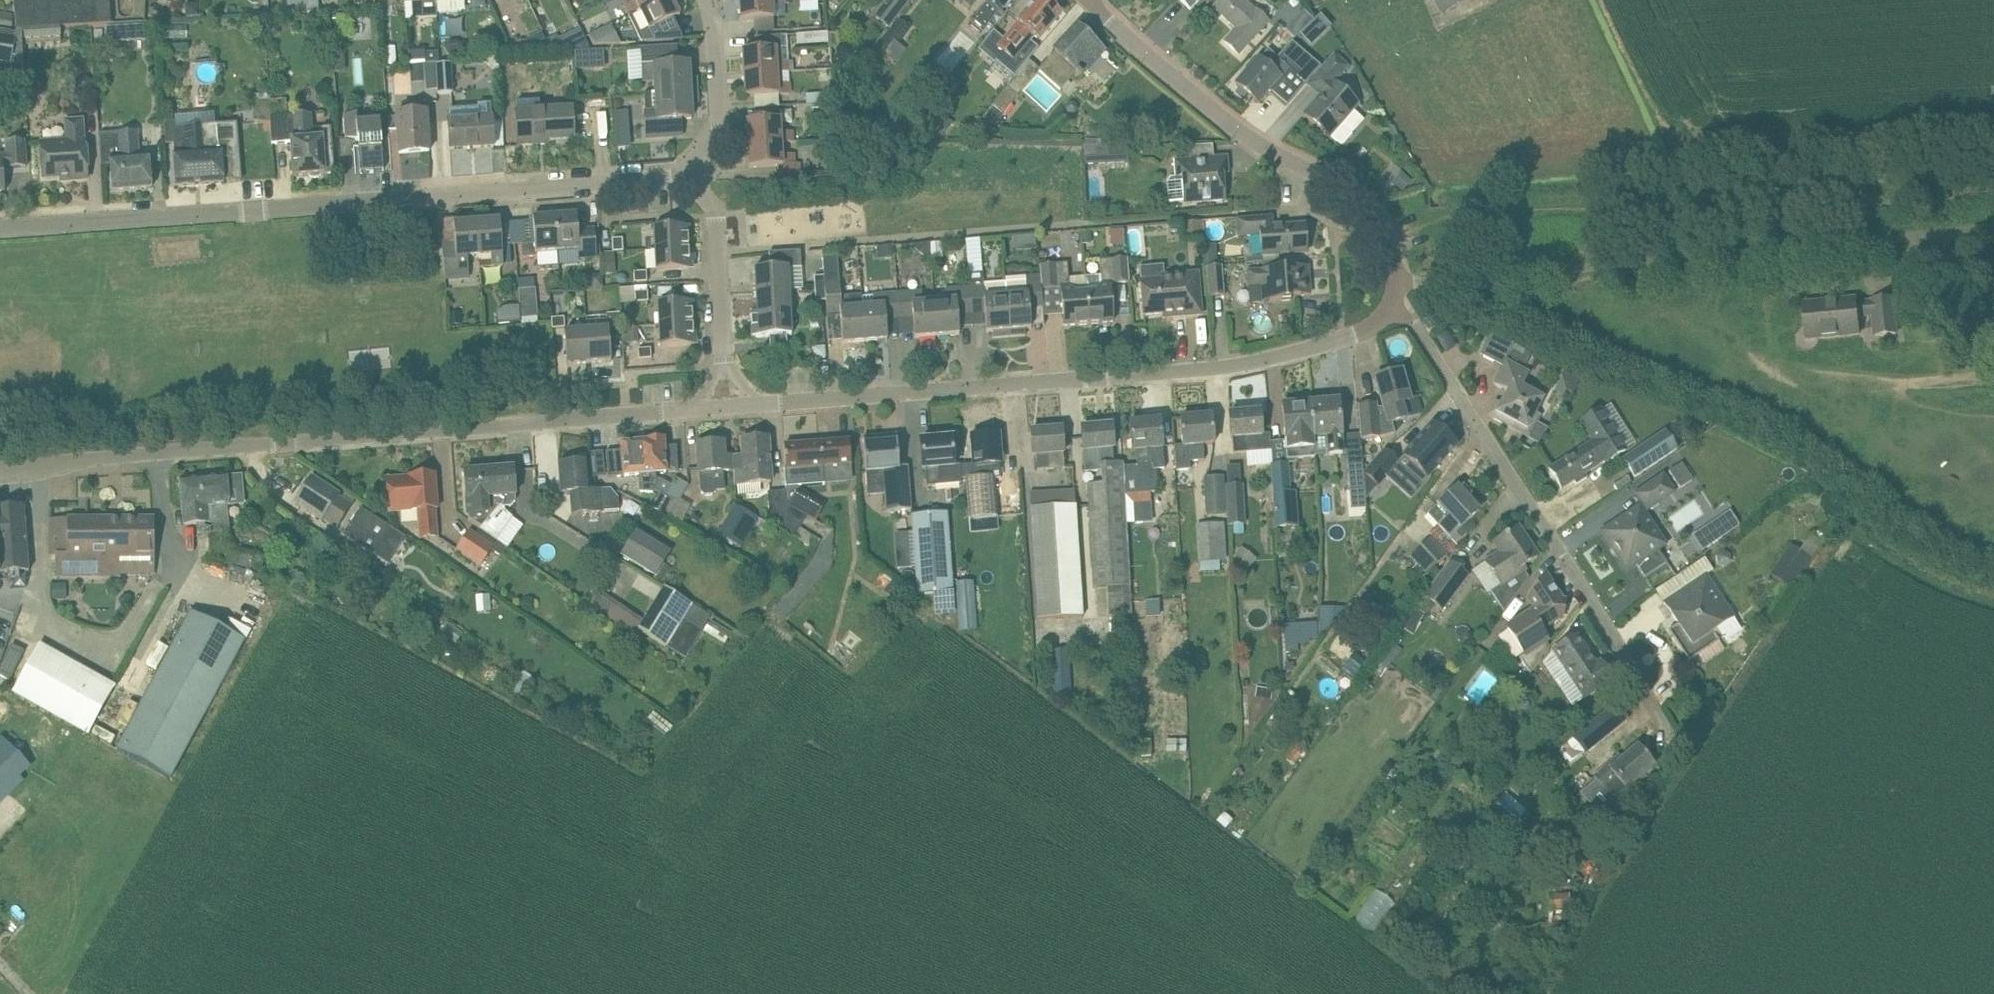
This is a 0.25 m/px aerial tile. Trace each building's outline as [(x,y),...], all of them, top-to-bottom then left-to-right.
[(16,14),(18,32),(23,31),(61,29),(112,25),(111,0),(15,0),(16,14)] [(307,13),(319,12),(318,0),(306,0),(307,13)] [(437,0),(412,0),(412,2),(420,1),(421,18),(438,17),(438,14),(437,14),(437,0)] [(437,14),(438,14),(462,12),(461,0),(437,0),(437,14)] [(658,0),(636,0),(625,5),(629,13),(658,0)] [(680,16),(675,5),(681,2),(680,0),(658,0),(629,13),(643,42),(658,41),(657,27),(680,16)] [(741,20),(774,18),(774,17),(786,17),(786,4),(785,3),(784,0),(740,0),(741,20)] [(799,10),(818,9),(818,0),(798,0),(799,10)] [(873,18),(888,29),(910,1),(908,0),(887,0),(873,18)] [(973,18),(985,28),(1001,9),(1001,10),(1009,0),(988,0),(973,18)] [(1049,28),(1062,12),(1048,0),(1035,0),(1027,9),(1018,20),(1019,21),(997,46),(1003,52),(996,61),(1016,77),(1039,48),(1030,41),(1035,35),(1039,39),(1049,28)] [(1199,0),(1181,0),(1191,9),(1199,0)] [(1279,8),(1269,0),(1221,0),(1215,7),(1237,28),(1225,41),(1239,54),(1252,39),(1279,8)] [(1470,0),(1435,0),(1441,13),(1470,0)] [(1284,28),(1294,37),(1310,17),(1300,9),(1284,28)] [(330,11),(331,18),(343,18),(342,10),(330,11)] [(1321,14),(1314,21),(1325,33),(1332,26),(1321,14)] [(910,29),(898,19),(877,47),(889,56),(910,29)] [(1082,76),(1104,51),(1077,26),(1054,51),(1055,53),(1040,69),(1039,70),(1040,71),(1061,90),(1077,72),(1082,76)] [(120,42),(119,27),(107,28),(108,42),(120,42)] [(590,44),(612,40),(610,27),(588,30),(590,44)] [(25,93),(23,44),(23,31),(18,32),(0,28),(0,93),(25,93)] [(23,31),(23,44),(61,42),(61,29),(23,31)] [(828,33),(796,34),(797,44),(828,42),(828,33)] [(755,49),(743,50),(744,73),(777,71),(778,71),(789,70),(788,61),(788,59),(786,35),(754,37),(755,49)] [(1292,69),(1306,82),(1320,66),(1292,44),(1279,58),(1268,49),(1237,85),(1257,102),(1269,89),(1271,92),(1292,69)] [(645,93),(697,90),(696,78),(690,79),(689,63),(678,64),(677,47),(642,49),(643,75),(654,74),(656,92),(645,93)] [(605,49),(573,51),(574,70),(606,69),(605,49)] [(1346,63),(1336,54),(1309,84),(1320,94),(1346,63)] [(438,93),(453,92),(452,62),(437,63),(438,93)] [(1336,83),(1350,66),(1346,63),(1320,94),(1322,96),(1305,114),(1329,137),(1330,136),(1339,144),(1343,144),(1353,134),(1352,130),(1343,122),(1359,104),(1336,83)] [(777,71),(744,73),(746,96),(790,94),(790,83),(778,83),(778,71),(777,71)] [(1004,113),(1019,94),(1009,86),(993,104),(1004,113)] [(645,113),(646,117),(647,137),(682,135),(681,119),(692,118),(691,102),(697,102),(697,90),(645,93),(646,112),(645,113)] [(287,99),(270,100),(271,118),(285,117),(285,116),(288,116),(287,99)] [(270,100),(253,101),(254,123),(271,122),(271,118),(270,100)] [(572,108),(540,110),(540,101),(521,102),(521,111),(516,111),(519,146),(539,144),(539,141),(574,138),(572,108)] [(939,140),(953,122),(935,107),(920,125),(939,140)] [(612,146),(628,146),(627,110),(611,110),(612,146)] [(430,151),(428,131),(427,112),(397,113),(400,153),(430,151)] [(331,128),(312,129),(311,113),(293,115),(288,116),(285,116),(285,117),(271,118),(271,122),(272,143),(291,142),(293,176),(335,173),(331,128)] [(384,170),(382,150),(380,121),(358,122),(357,114),(343,115),(345,137),(358,139),(360,171),(370,171),(370,172),(374,172),(374,170),(384,170)] [(494,147),(493,127),(492,116),(449,119),(451,150),(494,147)] [(781,118),(747,120),(749,147),(782,145),(782,142),(793,141),(793,130),(781,130),(781,118)] [(67,180),(88,178),(85,140),(84,140),(82,120),(66,121),(68,141),(41,143),(43,178),(67,176),(67,180)] [(237,123),(184,127),(183,121),(165,123),(166,144),(174,143),(174,153),(176,185),(224,182),(222,153),(239,152),(237,123)] [(152,187),(151,167),(150,155),(141,156),(139,131),(117,132),(100,134),(101,165),(111,165),(113,190),(152,187)] [(0,155),(0,191),(5,191),(4,167),(8,167),(8,168),(27,167),(25,141),(5,142),(6,155),(0,155)] [(800,176),(800,162),(794,162),(794,153),(783,153),(782,145),(749,147),(750,167),(779,165),(780,177),(800,176)] [(1227,157),(1176,161),(1177,176),(1171,177),(1167,181),(1169,201),(1184,200),(1184,203),(1225,200),(1223,173),(1228,173),(1227,157)] [(1390,172),(1397,185),(1410,179),(1403,166),(1390,172)] [(597,257),(595,228),(578,230),(577,213),(555,215),(558,251),(578,249),(579,258),(597,257)] [(536,252),(558,251),(555,215),(533,217),(535,244),(522,246),(523,259),(537,257),(536,252)] [(1263,255),(1287,253),(1307,252),(1305,224),(1273,227),(1272,215),(1237,217),(1239,235),(1261,233),(1263,255)] [(465,222),(465,218),(465,217),(453,218),(455,243),(443,244),(445,271),(470,269),(469,257),(480,257),(477,221),(465,222)] [(504,266),(502,239),(500,219),(477,221),(480,257),(481,268),(492,267),(504,266)] [(655,245),(691,243),(690,225),(654,227),(655,245)] [(622,238),(612,238),(613,251),(623,250),(622,238)] [(657,271),(671,270),(691,269),(690,262),(692,262),(691,243),(655,245),(657,271)] [(788,267),(802,267),(801,250),(769,252),(770,267),(755,268),(756,291),(789,289),(788,267)] [(1114,321),(1112,301),(1110,283),(1130,281),(1128,257),(1101,260),(1102,274),(1085,275),(1087,292),(1089,323),(1114,321)] [(1071,286),(1070,277),(1068,262),(1040,265),(1041,282),(1042,289),(1062,287),(1065,325),(1089,323),(1087,292),(1078,292),(1071,286)] [(1198,271),(1163,274),(1162,266),(1140,267),(1144,315),(1173,313),(1173,317),(1202,314),(1198,271)] [(1225,296),(1222,266),(1206,267),(1209,297),(1225,296)] [(1308,266),(1248,271),(1249,286),(1259,285),(1261,302),(1292,299),(1291,296),(1310,294),(1308,266)] [(634,272),(635,281),(646,280),(646,271),(634,272)] [(824,276),(814,276),(814,282),(815,288),(825,287),(825,282),(824,276)] [(1026,280),(1006,282),(1009,330),(1032,328),(1030,309),(1043,307),(1042,289),(1041,282),(1026,283),(1026,280)] [(840,281),(825,282),(825,287),(826,299),(828,324),(842,323),(843,343),(865,341),(863,306),(862,296),(841,297),(840,281)] [(984,286),(970,287),(972,313),(985,312),(987,332),(1009,330),(1006,282),(984,284),(984,286)] [(825,287),(815,288),(816,300),(821,299),(826,299),(825,287)] [(946,300),(934,301),(937,335),(960,334),(958,314),(972,313),(970,287),(945,289),(946,300)] [(520,290),(519,290),(520,306),(521,318),(538,317),(536,292),(536,288),(521,290),(520,290)] [(757,314),(791,312),(789,289),(756,291),(757,314)] [(647,291),(635,291),(636,301),(648,301),(647,291)] [(898,292),(900,319),(913,318),(915,337),(937,335),(934,301),(924,302),(923,291),(911,292),(911,291),(898,292)] [(862,296),(863,306),(865,341),(888,339),(886,320),(900,319),(898,292),(873,295),(862,296)] [(1874,314),(1876,335),(1897,333),(1894,297),(1873,299),(1873,301),(1857,303),(1857,298),(1803,303),(1807,338),(1860,333),(1858,316),(1874,314)] [(659,321),(695,319),(694,300),(658,302),(659,321)] [(504,307),(497,312),(497,323),(521,321),(521,318),(520,306),(504,307)] [(621,322),(621,312),(610,312),(610,323),(621,322)] [(792,335),(791,312),(757,314),(751,314),(752,337),(770,336),(770,348),(787,347),(787,335),(792,335)] [(554,328),(565,327),(565,317),(553,318),(554,328)] [(659,321),(659,326),(661,346),(695,344),(694,338),(696,337),(695,319),(659,321)] [(611,361),(610,341),(609,328),(608,328),(608,324),(587,325),(587,329),(590,363),(611,361)] [(568,364),(590,363),(587,329),(565,331),(568,364)] [(1490,335),(1485,345),(1500,352),(1501,352),(1509,356),(1514,347),(1514,346),(1515,346),(1514,345),(1491,334),(1490,335)] [(350,349),(351,368),(390,365),(389,347),(350,349)] [(651,348),(639,349),(639,359),(652,358),(651,348)] [(1530,373),(1524,370),(1507,360),(1494,383),(1508,391),(1502,403),(1496,400),(1491,410),(1493,418),(1513,428),(1516,423),(1527,429),(1536,412),(1543,398),(1522,387),(1530,373)] [(1377,404),(1359,405),(1362,439),(1384,437),(1395,434),(1392,423),(1406,418),(1402,403),(1410,401),(1410,398),(1402,370),(1375,378),(1381,397),(1384,408),(1377,409),(1377,404)] [(1342,434),(1341,420),(1339,400),(1312,403),(1315,436),(1328,435),(1330,455),(1342,454),(1341,434),(1342,434)] [(1312,403),(1283,405),(1286,439),(1287,439),(1288,458),(1315,456),(1314,436),(1315,436),(1312,403)] [(1588,477),(1585,473),(1606,459),(1607,462),(1626,450),(1600,409),(1581,421),(1594,441),(1550,469),(1562,487),(1575,479),(1577,484),(1588,477)] [(1262,434),(1262,431),(1260,411),(1229,414),(1231,438),(1233,437),(1235,453),(1271,450),(1270,433),(1262,434)] [(1161,420),(1159,420),(1158,415),(1146,416),(1145,421),(1130,423),(1132,450),(1137,450),(1139,464),(1124,466),(1124,482),(1127,523),(1137,522),(1137,506),(1152,504),(1151,491),(1158,490),(1156,470),(1166,470),(1161,420)] [(1212,415),(1181,418),(1183,445),(1174,446),(1176,471),(1191,470),(1190,461),(1206,460),(1204,444),(1214,443),(1212,415)] [(1444,434),(1432,423),(1403,456),(1412,464),(1406,471),(1423,487),(1431,478),(1430,476),(1457,446),(1453,441),(1455,439),(1446,431),(1444,434)] [(1114,448),(1114,444),(1112,424),(1082,427),(1083,447),(1084,450),(1085,472),(1102,471),(1102,484),(1087,485),(1094,588),(1108,587),(1109,615),(1127,614),(1126,586),(1131,586),(1127,523),(1124,482),(1124,466),(1123,466),(1123,463),(1114,464),(1113,448),(1114,448)] [(1064,452),(1064,448),(1062,428),(1031,431),(1033,451),(1033,454),(1036,454),(1037,470),(1052,469),(1052,468),(1065,467),(1064,452)] [(1635,476),(1678,448),(1666,431),(1624,458),(1635,476)] [(1000,463),(1000,453),(998,433),(973,436),(974,455),(975,465),(977,465),(978,478),(966,479),(969,517),(996,515),(994,477),(991,477),(990,464),(1000,463)] [(883,436),(863,437),(867,487),(884,486),(886,511),(912,508),(908,465),(900,466),(898,441),(884,442),(883,436)] [(955,464),(954,457),(953,437),(921,440),(923,468),(926,468),(927,486),(942,485),(962,483),(960,464),(955,464)] [(679,471),(678,465),(677,445),(665,446),(664,438),(646,440),(648,456),(650,456),(651,473),(656,473),(679,471)] [(768,438),(742,440),(743,456),(733,457),(736,485),(771,482),(768,438)] [(656,476),(656,473),(651,473),(650,456),(648,456),(646,440),(621,442),(622,450),(606,452),(609,477),(639,474),(640,490),(653,491),(654,489),(654,488),(655,477),(656,476)] [(817,443),(784,445),(785,465),(786,468),(785,468),(786,486),(798,485),(824,483),(823,465),(824,465),(833,465),(851,463),(851,461),(850,441),(817,443)] [(732,456),(725,457),(724,442),(698,444),(700,473),(702,491),(705,494),(714,493),(717,490),(726,489),(725,485),(724,470),(732,470),(732,456)] [(1401,462),(1386,448),(1364,472),(1380,486),(1401,462)] [(1366,487),(1363,466),(1362,457),(1347,458),(1350,488),(1366,487)] [(1682,461),(1668,471),(1680,488),(1694,479),(1682,461)] [(591,488),(590,482),(588,462),(559,464),(562,493),(572,492),(573,514),(591,512),(603,511),(619,509),(619,497),(610,488),(602,488),(602,487),(591,488)] [(1290,490),(1289,473),(1288,463),(1272,464),(1273,474),(1275,528),(1299,526),(1297,489),(1290,490)] [(468,471),(465,472),(467,498),(468,497),(469,516),(483,527),(500,507),(512,506),(516,501),(514,468),(509,468),(509,465),(498,466),(499,469),(478,471),(478,468),(467,468),(468,471)] [(435,474),(387,478),(390,511),(418,509),(420,537),(438,536),(436,508),(438,508),(435,474)] [(1643,504),(1602,531),(1628,569),(1636,563),(1645,577),(1667,562),(1658,549),(1667,543),(1647,512),(1677,492),(1665,474),(1636,493),(1643,504)] [(227,505),(228,505),(245,503),(243,475),(226,476),(182,480),(184,509),(185,509),(186,524),(199,523),(200,533),(217,532),(217,529),(229,528),(227,505)] [(1224,475),(1204,476),(1206,514),(1227,513),(1224,475)] [(679,501),(689,484),(675,476),(671,483),(656,476),(655,477),(654,488),(654,489),(679,501)] [(338,495),(328,488),(312,478),(296,502),(312,513),(323,519),(323,518),(337,527),(352,505),(338,496),(338,495)] [(1246,524),(1243,484),(1226,485),(1228,526),(1246,524)] [(1461,528),(1464,525),(1479,511),(1457,487),(1429,514),(1457,544),(1467,534),(1461,528)] [(797,491),(787,491),(788,504),(802,512),(812,496),(799,488),(797,491)] [(801,527),(805,520),(808,515),(802,512),(788,504),(787,491),(787,490),(768,491),(770,523),(816,549),(821,539),(801,527)] [(742,547),(745,541),(759,517),(735,504),(721,527),(718,533),(742,547)] [(1030,507),(1038,618),(1085,615),(1077,504),(1030,507)] [(0,508),(0,572),(29,571),(24,507),(0,508)] [(361,508),(349,525),(376,544),(394,556),(407,537),(361,508)] [(1730,511),(1717,519),(1727,534),(1741,525),(1730,511)] [(912,514),(917,595),(934,593),(935,611),(954,610),(948,512),(912,514)] [(56,575),(95,575),(95,554),(107,554),(107,537),(87,537),(87,519),(51,519),(51,555),(56,555),(56,575)] [(154,573),(154,555),(154,519),(87,519),(87,537),(107,537),(107,554),(95,554),(95,575),(121,575),(121,573),(154,573)] [(1228,561),(1225,523),(1197,525),(1198,563),(1201,562),(1202,572),(1221,571),(1220,561),(1228,561)] [(481,566),(492,549),(501,554),(507,545),(480,528),(476,535),(471,531),(458,551),(481,566)] [(1528,571),(1524,565),(1537,556),(1518,528),(1495,543),(1496,544),(1500,551),(1484,561),(1500,585),(1492,590),(1505,610),(1532,575),(1528,571)] [(669,553),(640,535),(635,532),(621,555),(655,576),(669,553)] [(1771,574),(1792,588),(1824,543),(1812,534),(1801,550),(1792,544),(1771,574)] [(1432,535),(1410,557),(1427,574),(1449,554),(1432,535)] [(231,546),(228,563),(256,568),(259,552),(231,546)] [(1424,598),(1442,611),(1468,575),(1450,561),(1424,598)] [(664,563),(655,578),(662,583),(671,568),(664,563)] [(1678,624),(1695,649),(1715,636),(1720,632),(1724,637),(1726,638),(1729,639),(1731,639),(1733,638),(1735,637),(1737,636),(1738,634),(1739,632),(1740,630),(1740,627),(1739,625),(1734,617),(1736,616),(1708,574),(1664,603),(1678,624)] [(1562,601),(1545,576),(1529,598),(1534,607),(1505,626),(1524,655),(1520,657),(1531,672),(1550,647),(1546,641),(1547,640),(1540,630),(1558,618),(1560,618),(1560,617),(1563,616),(1564,614),(1565,612),(1566,609),(1565,607),(1564,604),(1563,603),(1563,601),(1562,601)] [(978,630),(974,581),(956,584),(960,631),(978,630)] [(644,618),(638,628),(652,636),(686,658),(703,630),(685,620),(695,605),(664,586),(644,618)] [(601,589),(592,604),(609,616),(619,601),(601,589)] [(191,612),(117,749),(170,777),(243,640),(191,612)] [(1315,641),(1314,621),(1281,623),(1283,651),(1298,650),(1298,642),(1315,641)] [(1585,697),(1596,690),(1613,679),(1601,660),(1596,664),(1577,635),(1553,650),(1554,652),(1543,663),(1565,694),(1577,685),(1585,697)] [(1380,669),(1400,651),(1391,642),(1372,660),(1380,669)] [(89,734),(116,687),(39,644),(13,691),(89,734)] [(1069,650),(1052,651),(1054,702),(1072,701),(1069,650)] [(1587,752),(1628,719),(1615,703),(1575,737),(1587,752)] [(1615,799),(1639,778),(1654,766),(1637,745),(1624,757),(1620,753),(1594,775),(1603,786),(1597,790),(1608,803),(1614,798),(1615,799)]
